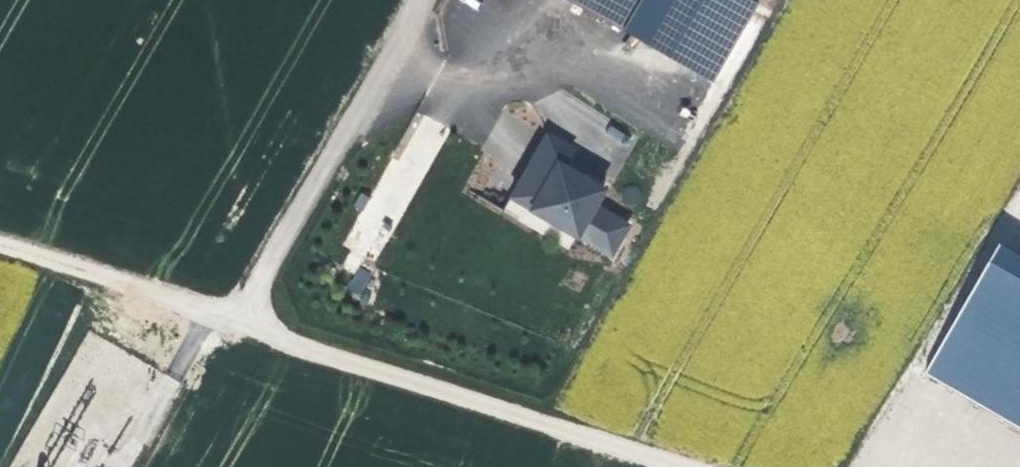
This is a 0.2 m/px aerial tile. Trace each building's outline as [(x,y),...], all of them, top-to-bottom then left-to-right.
[(622,30),(639,0),(568,0),(622,30)] [(625,32),(715,83),(759,6),(749,0),(644,0),(625,32)] [(614,167),(546,130),(503,212),(570,249),(575,240),(600,192),(614,167)] [(640,215),(600,192),(575,240),(613,261),(640,215)] [(1019,428),(1019,247),(1004,237),(925,373),(1019,428)] [(355,267),(348,291),(363,296),(371,272),(355,267)]
